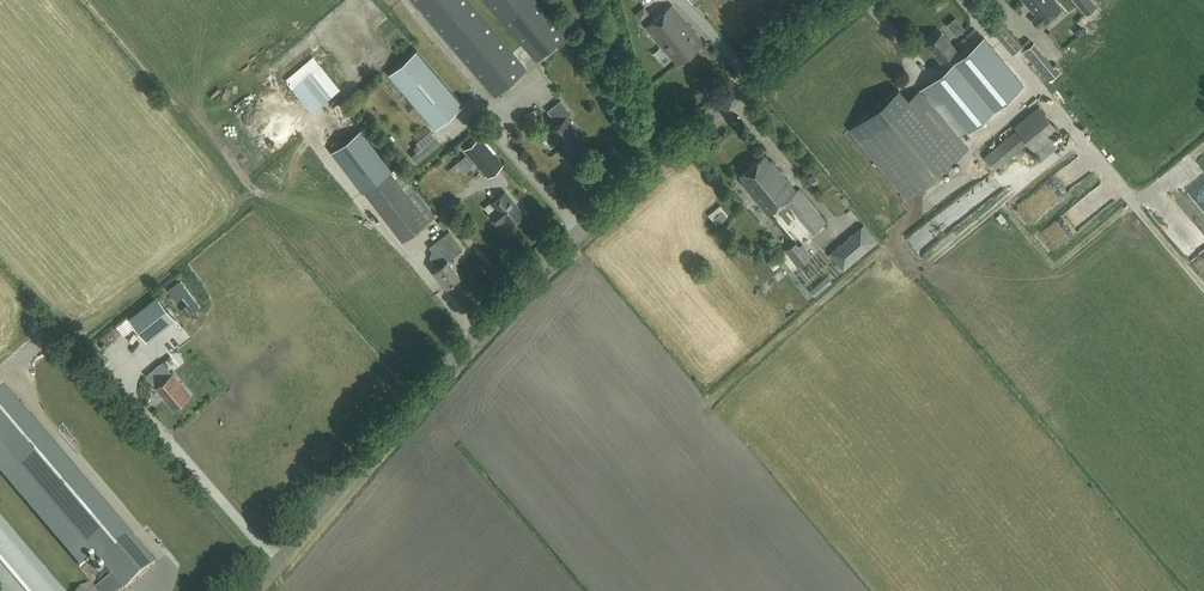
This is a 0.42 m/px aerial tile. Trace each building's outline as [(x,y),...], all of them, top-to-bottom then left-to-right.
[(526,69),(468,0),(415,0),(495,95),(526,69)] [(566,35),(536,0),(486,0),(537,59),(566,35)] [(1044,24),(1063,8),(1056,0),(1023,0),(1036,15),(1033,18),(1039,27),(1043,23),(1044,24)] [(1096,6),(1091,0),(1074,0),(1086,14),(1096,6)] [(677,63),(704,41),(672,4),(646,26),(677,63)] [(999,21),(991,27),(1011,50),(1019,44),(999,21)] [(942,60),(946,57),(952,64),(961,56),(942,31),(927,44),(942,60)] [(946,68),(985,115),(1023,83),(985,37),(961,56),(952,64),(946,68)] [(463,104),(416,50),(389,73),(436,128),(463,104)] [(314,108),(340,85),(315,56),(288,80),(314,108)] [(946,68),(920,89),(960,136),(985,115),(946,68)] [(899,87),(850,128),(860,139),(908,197),(942,169),(946,174),(952,170),(948,165),(969,147),(960,136),(920,89),(909,99),(899,87)] [(561,99),(548,110),(558,123),(551,129),(571,153),(587,139),(572,122),(576,118),(571,112),(569,109),(571,107),(564,99),(562,101),(561,99)] [(1034,150),(1059,130),(1039,106),(1014,127),(1017,130),(985,158),(995,169),(1027,142),(1034,150)] [(352,116),(345,121),(350,127),(356,121),(352,116)] [(364,190),(401,238),(427,218),(390,170),(391,169),(391,168),(360,128),(331,150),(362,191),(364,190)] [(449,148),(457,142),(452,136),(444,142),(449,148)] [(488,176),(503,164),(480,137),(465,149),(488,176)] [(770,213),(796,191),(772,161),(771,162),(765,155),(741,175),(744,180),(742,182),(768,214),(770,213)] [(1010,172),(1017,186),(1029,181),(1022,166),(1010,172)] [(819,182),(813,174),(808,178),(814,186),(819,182)] [(490,213),(499,224),(506,219),(511,225),(524,214),(505,192),(492,203),(497,208),(490,213)] [(1198,242),(1203,238),(1203,235),(1176,196),(1168,202),(1165,198),(1153,207),(1164,222),(1177,212),(1198,242)] [(799,214),(809,226),(822,216),(811,203),(806,197),(793,207),(799,214)] [(826,221),(822,216),(809,226),(814,232),(826,221)] [(841,244),(830,253),(844,269),(862,254),(877,241),(871,235),(863,225),(841,244)] [(460,275),(448,259),(463,248),(450,231),(430,246),(436,253),(431,257),(438,266),(434,269),(447,285),(460,275)] [(812,255),(801,242),(797,246),(794,242),(785,249),(798,266),(812,255)] [(826,286),(834,282),(831,276),(823,281),(826,286)] [(129,317),(148,341),(175,318),(156,295),(129,317)] [(175,335),(157,350),(167,362),(185,347),(175,335)] [(98,351),(93,356),(103,366),(109,360),(98,351)] [(164,362),(148,376),(156,386),(159,383),(173,372),(164,362)] [(156,386),(166,398),(174,407),(190,393),(173,372),(159,383),(156,386)] [(93,552),(112,574),(95,588),(98,590),(120,590),(124,588),(124,589),(156,562),(4,383),(0,386),(0,443),(93,552)] [(0,527),(0,590),(55,590),(0,527)] [(78,567),(59,582),(67,590),(98,590),(78,567)]
